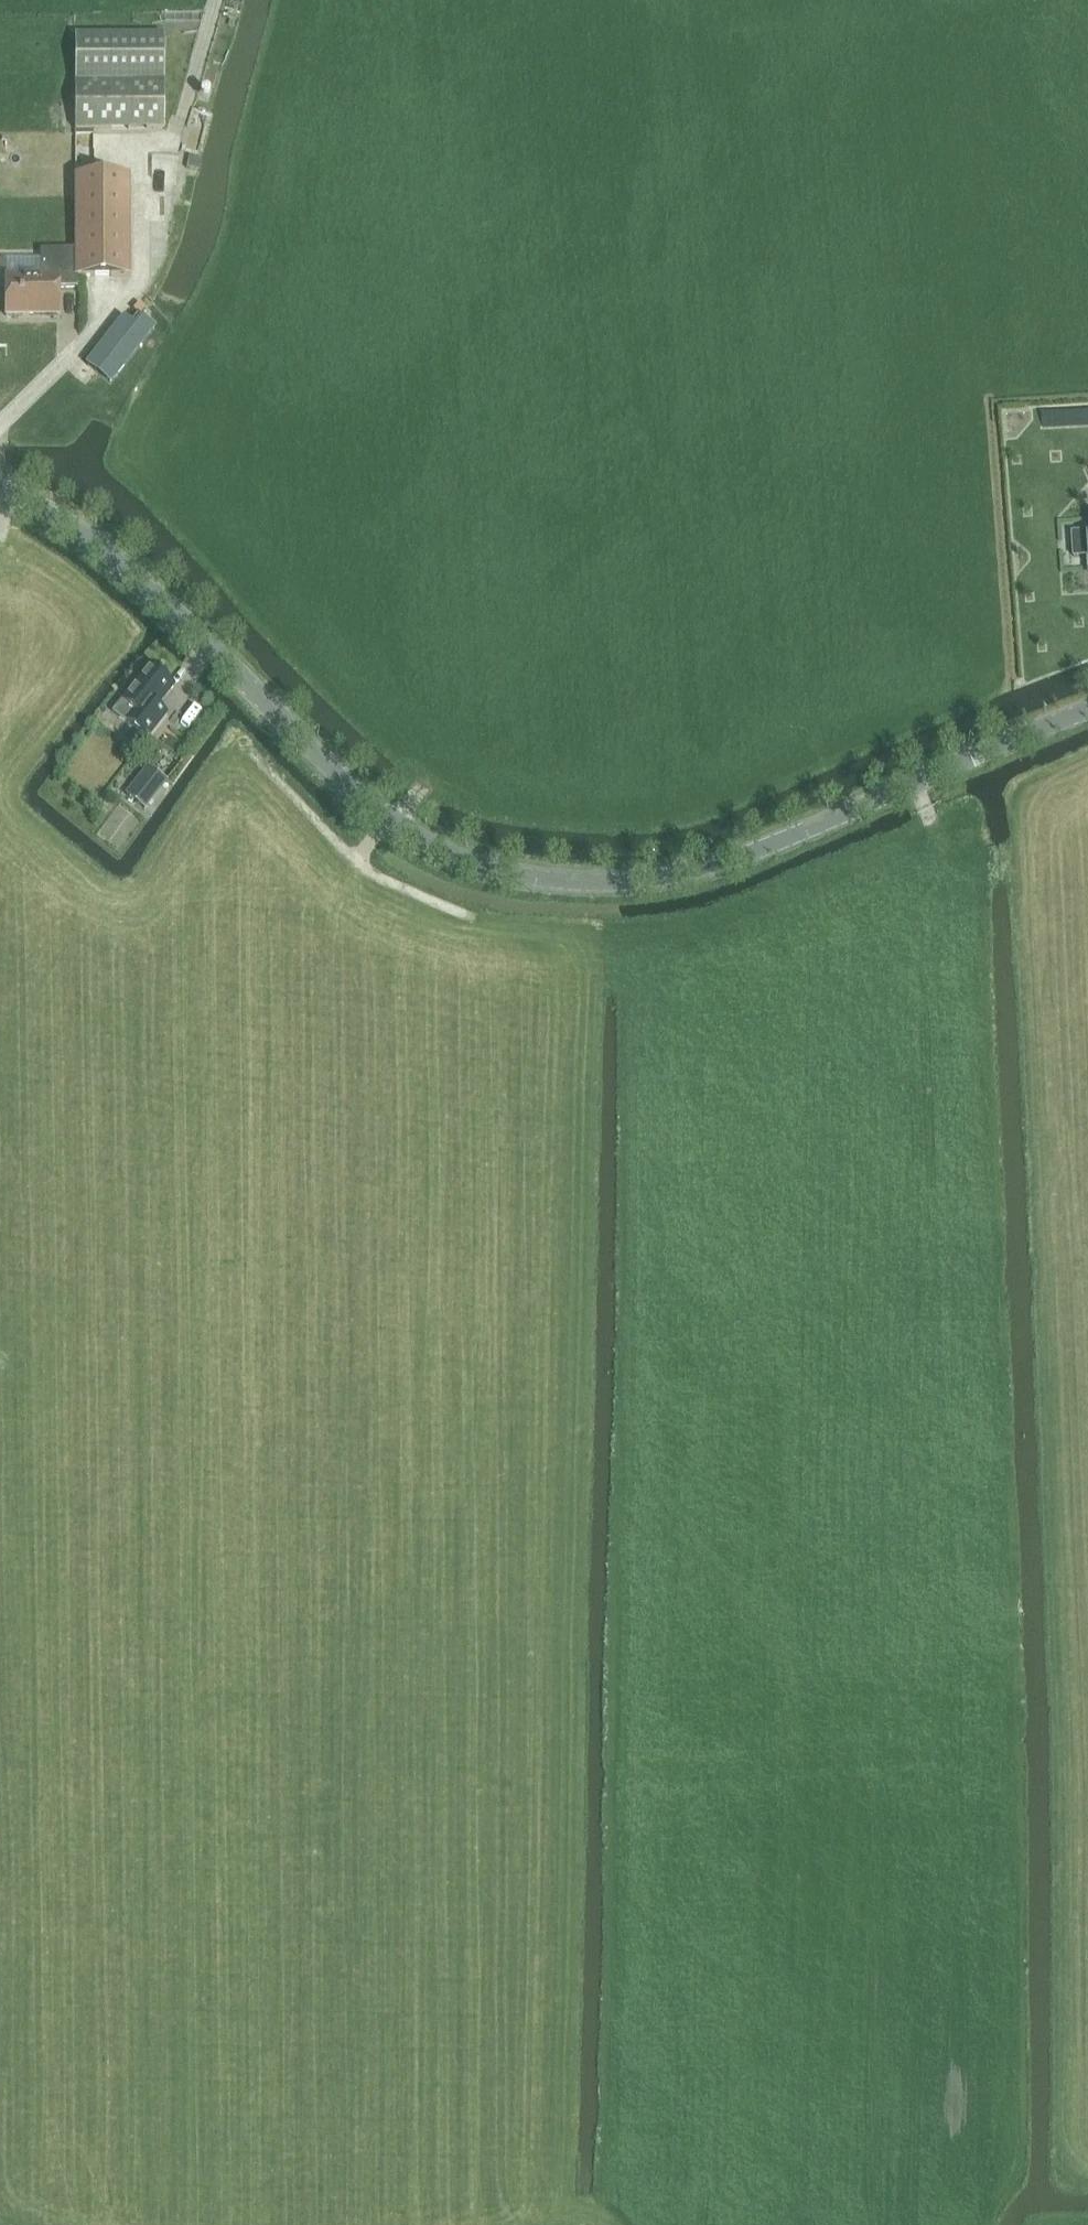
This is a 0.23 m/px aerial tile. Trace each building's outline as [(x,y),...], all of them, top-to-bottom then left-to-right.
[(76,38),(76,129),(163,129),(164,38),(76,38)] [(5,276),(5,316),(31,316),(31,313),(59,313),(59,287),(76,287),(76,274),(129,274),(129,178),(76,178),(76,249),(41,249),(41,276),(5,276)] [(93,358),(116,377),(155,328),(143,319),(136,327),(124,318),(93,358)] [(153,664),(115,712),(128,723),(149,739),(169,715),(158,707),(175,685),(163,675),(165,673),(153,664)] [(136,779),(125,793),(145,809),(156,794),(136,779)]
